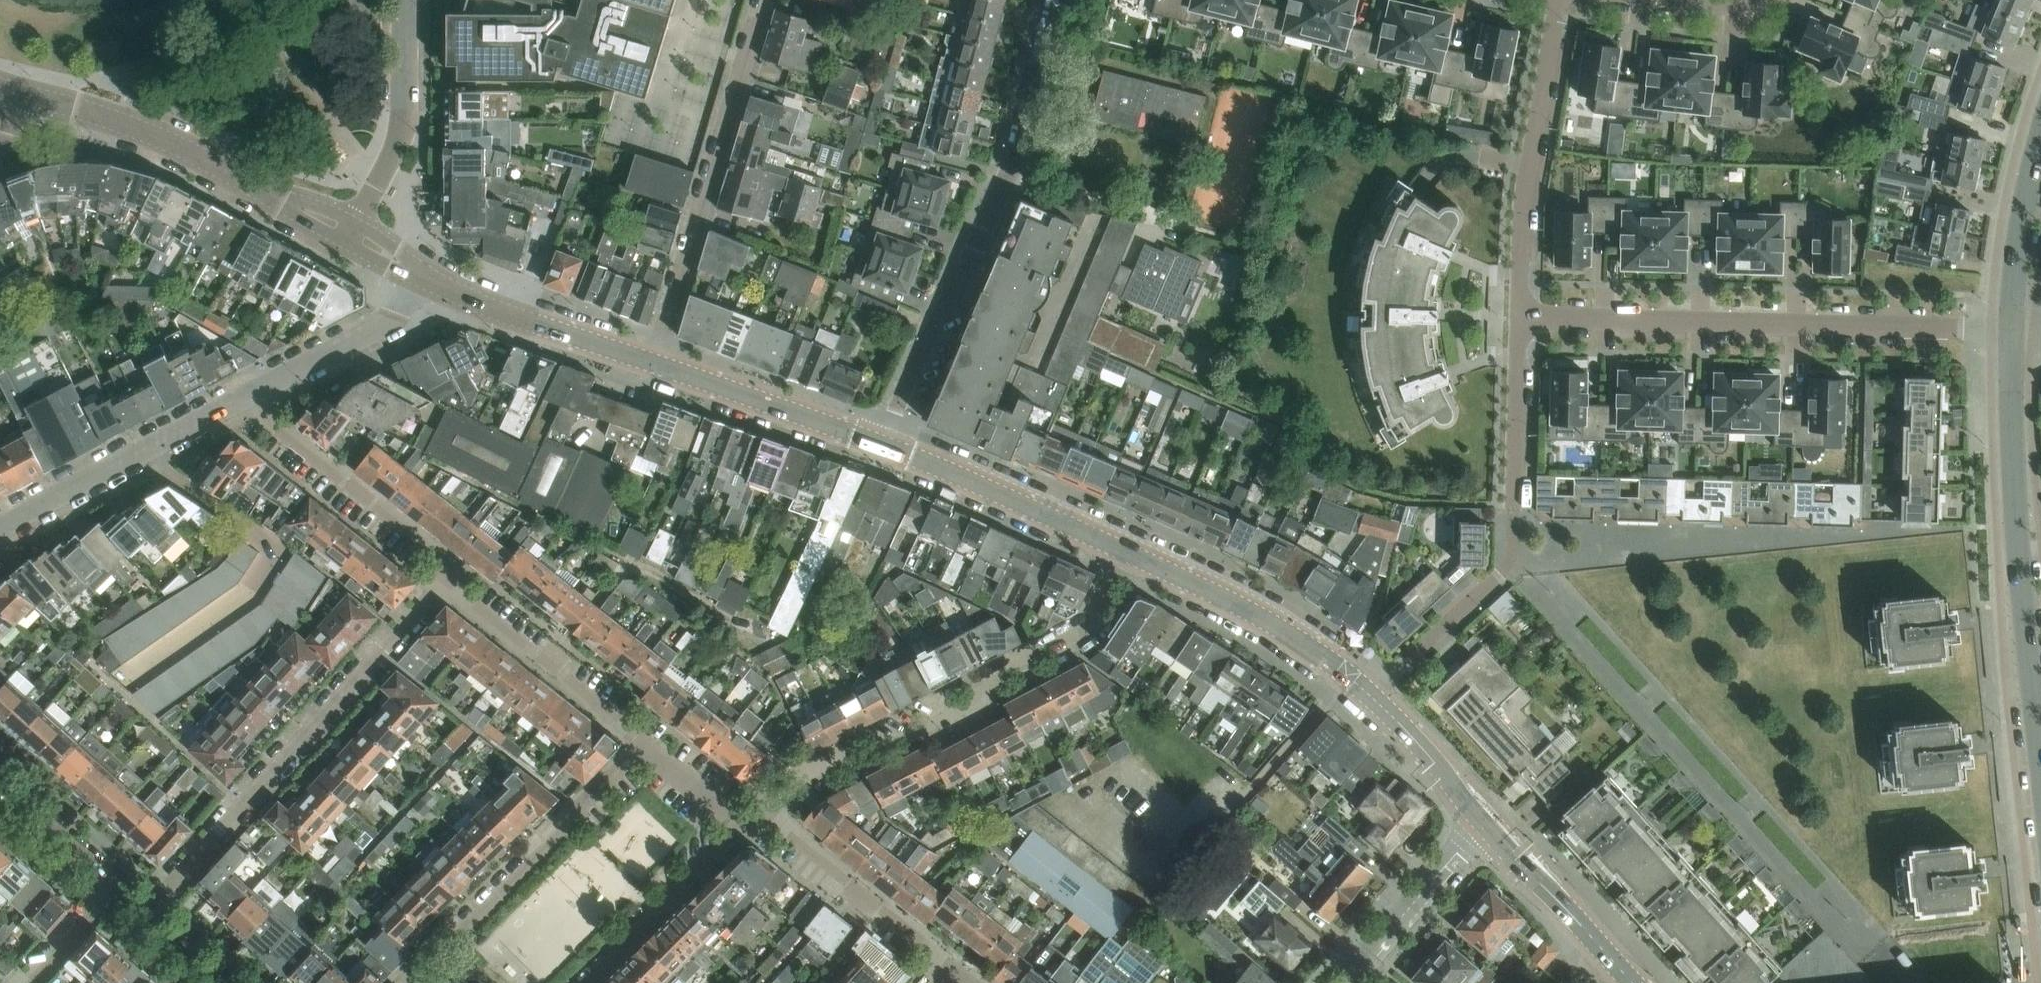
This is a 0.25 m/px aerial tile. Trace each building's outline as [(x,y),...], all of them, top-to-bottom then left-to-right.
[(457,64),(457,79),(556,79),(560,65),(563,65),(561,71),(647,97),(656,65),(675,0),(466,0),(462,13),(446,13),(446,64),(457,64)] [(855,8),(858,0),(831,0),(855,8)] [(1005,2),(998,0),(972,0),(968,15),(968,16),(999,24),(1000,21),(1002,21),(1004,12),(1002,11),(1005,2)] [(1171,18),(1175,0),(1155,0),(1152,13),(1171,18)] [(1225,0),(1175,0),(1171,18),(1191,23),(1193,23),(1194,23),(1197,23),(1199,22),(1200,21),(1202,19),(1203,18),(1203,16),(1205,10),(1221,15),(1225,0)] [(1221,15),(1249,22),(1245,37),(1264,41),(1273,6),(1259,3),(1259,0),(1225,0),(1221,15)] [(1324,0),(1290,0),(1287,10),(1273,6),(1264,41),(1283,46),(1287,31),(1314,38),(1324,0)] [(1314,38),(1330,42),(1326,58),(1326,60),(1326,61),(1326,62),(1326,63),(1327,64),(1327,66),(1328,67),(1330,68),(1332,70),(1334,70),(1337,70),(1338,70),(1339,69),(1341,68),(1342,67),(1343,66),(1344,66),(1344,64),(1345,63),(1345,62),(1358,65),(1366,30),(1352,26),(1356,9),(1353,8),(1355,0),(1324,0),(1314,38)] [(1852,1),(1847,14),(1880,29),(1885,17),(1887,18),(1889,18),(1890,18),(1892,17),(1894,16),(1895,15),(1896,14),(1897,12),(1898,10),(1898,9),(1898,8),(1898,6),(1897,5),(1897,4),(1896,2),(1895,1),(1894,1),(1893,0),(1850,0),(1852,1)] [(1991,8),(2023,21),(2031,0),(1994,0),(1991,8)] [(1409,61),(1421,9),(1419,9),(1419,5),(1405,2),(1404,5),(1392,3),(1389,17),(1385,16),(1381,34),(1366,30),(1358,65),(1378,70),(1381,55),(1409,61)] [(2014,44),(2023,21),(1991,8),(1990,8),(1976,2),(1967,26),(1947,19),(1943,14),(1926,8),(1921,24),(1933,29),(1933,28),(1974,43),(1979,30),(2014,44)] [(1423,10),(1421,9),(1409,61),(1437,68),(1434,83),(1454,88),(1461,52),(1446,49),(1450,31),(1447,30),(1450,16),(1438,13),(1439,10),(1424,6),(1423,10)] [(811,19),(776,9),(769,33),(803,43),(803,46),(820,51),(822,42),(806,37),(811,19)] [(913,15),(905,12),(902,22),(910,24),(911,24),(913,15)] [(993,46),(999,24),(968,16),(968,15),(957,12),(952,35),(993,46)] [(1876,39),(1880,29),(1847,14),(1841,28),(1824,21),(1823,24),(1809,18),(1805,30),(1801,28),(1796,42),(1799,44),(1798,47),(1826,59),(1823,65),(1823,67),(1823,68),(1823,70),(1823,71),(1823,72),(1824,74),(1825,75),(1826,76),(1828,77),(1829,78),(1831,78),(1832,78),(1834,78),(1835,78),(1837,77),(1839,76),(1840,75),(1841,73),(1844,66),(1847,67),(1854,51),(1868,57),(1870,58),(1872,58),(1875,58),(1877,57),(1879,55),(1880,53),(1881,52),(1881,51),(1881,49),(1881,48),(1881,46),(1880,44),(1879,42),(1878,41),(1876,40),(1876,39)] [(904,46),(910,24),(902,22),(895,44),(904,46)] [(1476,55),(1461,52),(1454,88),(1476,92),(1478,92),(1480,92),(1482,91),(1484,90),(1485,88),(1486,87),(1487,85),(1487,84),(1488,79),(1505,82),(1506,79),(1509,79),(1512,64),(1509,64),(1516,29),(1513,29),(1514,25),(1499,22),(1498,26),(1486,23),(1483,38),(1480,37),(1476,55)] [(1969,56),(1974,43),(1933,28),(1933,29),(1928,41),(1960,53),(1952,78),(1997,92),(2005,67),(1969,56)] [(814,72),(820,51),(803,46),(803,43),(769,33),(762,57),(814,72)] [(854,34),(848,51),(884,62),(889,45),(854,34)] [(991,55),(993,46),(952,35),(948,34),(946,40),(947,44),(945,55),(945,57),(988,69),(989,65),(990,66),(993,56),(991,55)] [(1615,67),(1618,46),(1606,44),(1606,41),(1591,38),(1591,42),(1588,41),(1582,76),(1579,76),(1577,91),(1580,91),(1580,95),(1596,97),(1594,112),(1627,117),(1631,81),(1616,79),(1618,67),(1615,67)] [(897,68),(904,46),(895,44),(889,66),(897,68)] [(1677,108),(1683,54),(1681,54),(1681,51),(1666,49),(1666,52),(1654,51),(1652,66),(1648,65),(1646,83),(1631,81),(1627,117),(1660,121),(1661,106),(1677,108)] [(1713,91),(1715,73),(1711,73),(1713,58),(1701,56),(1701,53),(1686,51),(1686,55),(1683,54),(1677,108),(1706,111),(1704,126),(1724,129),(1728,92),(1713,91)] [(945,57),(945,55),(941,54),(935,78),(982,91),(988,69),(945,57)] [(1761,62),(1749,61),(1747,82),(1744,82),(1743,94),(1728,92),(1724,129),(1748,130),(1749,130),(1751,130),(1752,129),(1754,128),(1756,127),(1756,125),(1757,124),(1757,122),(1758,116),(1775,117),(1776,114),(1783,114),(1784,114),(1786,114),(1788,113),(1790,112),(1791,110),(1792,108),(1793,107),(1793,105),(1793,104),(1793,102),(1792,101),(1791,100),(1791,98),(1790,97),(1788,96),(1787,96),(1785,95),(1784,95),(1777,94),(1779,64),(1776,63),(1776,60),(1761,59),(1761,62)] [(832,75),(823,101),(847,110),(852,96),(860,99),(865,86),(857,83),(861,71),(843,64),(838,78),(832,75)] [(891,90),(897,68),(889,66),(882,88),(891,90)] [(1106,71),(1093,119),(1137,130),(1142,111),(1181,121),(1176,140),(1194,145),(1206,97),(1106,71)] [(982,91),(935,78),(930,101),(945,105),(976,113),(976,111),(979,111),(981,102),(979,102),(982,91)] [(1989,117),(1997,92),(1952,78),(1947,93),(1938,90),(1935,98),(1911,92),(1907,106),(1914,108),(1947,118),(1951,105),(1989,117)] [(602,88),(601,109),(611,108),(617,88),(602,88)] [(777,103),(750,95),(743,119),(778,130),(779,126),(787,128),(787,126),(794,128),(804,95),(782,88),(777,103)] [(447,90),(447,118),(494,119),(494,118),(500,118),(500,91),(494,91),(457,91),(447,90)] [(884,97),(875,95),(871,108),(880,111),(884,97)] [(970,135),(976,113),(945,105),(930,101),(925,123),(939,127),(970,135)] [(878,120),(880,111),(871,108),(869,117),(878,120)] [(1944,130),(1947,118),(1914,108),(1912,116),(1920,119),(1919,123),(1944,130)] [(857,153),(860,143),(869,117),(856,112),(844,149),(857,153)] [(447,118),(447,147),(491,148),(509,152),(509,151),(510,133),(504,133),(504,118),(500,118),(494,118),(494,119),(447,118)] [(793,133),(794,128),(787,126),(787,128),(779,126),(778,130),(743,119),(737,140),(769,150),(773,138),(795,145),(798,134),(793,133)] [(967,146),(970,135),(939,127),(925,123),(919,144),(919,146),(926,148),(964,158),(965,155),(967,156),(970,147),(967,146)] [(1940,131),(1935,154),(1937,154),(1945,156),(1945,157),(1979,164),(1979,162),(1981,162),(1984,151),(1982,151),(1984,140),(1940,131)] [(1472,132),(1470,141),(1489,144),(1491,135),(1472,132)] [(904,139),(900,153),(899,154),(919,159),(923,160),(926,148),(919,146),(919,144),(904,139)] [(766,160),(769,150),(737,140),(731,160),(763,170),(763,169),(789,176),(789,178),(821,188),(821,187),(823,178),(766,160)] [(447,147),(446,175),(488,176),(488,174),(496,176),(506,179),(508,166),(511,153),(512,152),(509,151),(509,152),(491,148),(447,147)] [(547,159),(572,166),(583,168),(589,170),(592,158),(551,148),(547,159)] [(850,172),(857,153),(844,149),(838,169),(850,172)] [(947,190),(950,180),(915,171),(919,159),(899,154),(895,153),(891,167),(896,168),(891,189),(947,204),(950,191),(947,190)] [(684,206),(694,172),(635,154),(625,189),(684,206)] [(1980,167),(1978,166),(1979,164),(1945,157),(1945,156),(1937,154),(1935,154),(1930,177),(1880,167),(1877,179),(1905,185),(1930,191),(1933,180),(1974,189),(1976,177),(1978,178),(1980,167)] [(757,187),(763,170),(731,160),(717,208),(751,218),(760,188),(757,187)] [(78,212),(88,162),(86,162),(64,163),(58,199),(60,213),(78,212)] [(100,212),(111,163),(88,162),(78,212),(78,224),(88,223),(87,211),(86,211),(87,207),(98,210),(98,211),(100,212)] [(58,199),(64,163),(40,167),(39,206),(43,218),(60,216),(60,213),(58,199)] [(116,229),(137,170),(113,163),(111,163),(100,212),(109,215),(106,225),(115,227),(115,228),(116,229)] [(572,166),(563,197),(573,199),(583,168),(572,166)] [(39,206),(40,167),(11,177),(8,178),(34,233),(45,228),(42,218),(43,218),(39,206)] [(141,217),(160,177),(137,170),(116,229),(123,231),(128,216),(138,220),(140,217),(141,217)] [(446,189),(443,193),(443,199),(446,206),(446,218),(453,225),(453,235),(485,235),(485,251),(519,261),(532,213),(530,213),(533,201),(553,207),(557,195),(512,181),(510,185),(488,179),(488,176),(446,175),(446,189)] [(1405,186),(1388,175),(1378,192),(1369,209),(1361,226),(1355,245),(1350,264),(1346,283),(1345,302),(1344,321),(1345,340),(1347,360),(1351,379),(1356,397),(1363,415),(1371,433),(1381,450),(1398,440),(1405,436),(1432,420),(1457,405),(1449,391),(1449,389),(1443,376),(1439,361),(1435,345),(1433,330),(1433,329),(1433,314),(1434,299),(1434,298),(1437,283),(1437,282),(1441,267),(1447,252),(1453,240),(1454,237),(1462,224),(1438,208),(1416,194),(1411,191),(1405,186)] [(156,247),(187,190),(182,187),(179,186),(160,177),(141,217),(154,224),(145,242),(156,247)] [(8,178),(0,183),(0,213),(16,244),(34,233),(8,178)] [(812,223),(822,188),(823,187),(821,187),(821,188),(789,178),(778,213),(812,223)] [(1969,221),(1967,221),(1969,210),(1928,202),(1930,191),(1905,185),(1903,197),(1923,201),(1918,225),(1931,228),(1964,235),(1965,232),(1966,232),(1969,221)] [(944,216),(947,204),(891,189),(885,211),(879,209),(875,221),(900,227),(903,216),(937,225),(940,215),(944,216)] [(192,244),(214,204),(213,204),(194,194),(187,190),(156,247),(168,253),(177,236),(191,244),(192,244)] [(1607,233),(1608,196),(1588,196),(1588,211),(1559,211),(1559,214),(1555,214),(1555,229),(1558,229),(1557,264),(1560,264),(1560,268),(1575,268),(1576,265),(1588,265),(1588,250),(1592,250),(1592,232),(1607,233)] [(1654,267),(1655,213),(1627,212),(1627,197),(1608,196),(1607,233),(1622,233),(1621,251),(1625,251),(1624,266),(1636,266),(1636,270),(1651,270),(1652,267),(1654,267)] [(1703,235),(1704,199),(1684,198),(1684,214),(1655,213),(1654,267),(1656,267),(1656,270),(1671,271),(1672,267),(1684,267),(1684,253),(1688,253),(1688,235),(1703,235)] [(1004,257),(997,274),(1038,291),(1042,282),(1049,285),(1057,283),(1059,278),(1046,272),(1054,253),(1067,259),(1073,245),(1059,240),(1062,234),(1067,236),(1073,223),(1081,226),(1088,211),(1057,204),(1045,201),(1043,208),(1022,199),(1022,200),(999,255),(1004,257)] [(1750,269),(1751,216),(1723,215),(1723,199),(1704,199),(1703,235),(1717,235),(1717,253),(1720,254),(1720,268),(1732,269),(1732,272),(1747,273),(1747,269),(1750,269)] [(1799,238),(1802,202),(1782,201),(1782,216),(1751,216),(1750,269),(1752,269),(1752,273),(1767,273),(1767,270),(1780,270),(1780,255),(1784,255),(1784,237),(1799,238)] [(1830,218),(1831,212),(1830,210),(1830,209),(1830,207),(1829,206),(1828,205),(1827,204),(1826,203),(1824,203),(1822,202),(1802,202),(1799,238),(1813,238),(1813,256),(1816,256),(1816,271),(1828,271),(1828,275),(1843,275),(1843,272),(1846,272),(1847,237),(1851,237),(1851,222),(1848,222),(1848,218),(1830,218)] [(209,264),(235,216),(214,204),(192,244),(191,244),(187,252),(209,264)] [(676,233),(681,214),(650,204),(647,212),(635,208),(632,218),(647,223),(646,224),(676,233)] [(585,215),(572,210),(571,209),(567,221),(563,230),(576,236),(585,215)] [(0,213),(0,239),(3,237),(9,248),(16,244),(0,213)] [(1112,215),(1107,227),(1132,237),(1139,221),(1112,215)] [(229,275),(255,227),(235,216),(209,264),(218,269),(229,275)] [(897,239),(900,227),(875,221),(864,252),(918,271),(922,258),(919,257),(922,248),(897,239)] [(595,303),(614,253),(623,228),(608,222),(596,252),(600,254),(597,262),(591,259),(576,295),(595,303)] [(671,249),(676,233),(646,224),(641,238),(640,237),(638,247),(646,250),(654,254),(657,244),(671,249)] [(1899,245),(1896,260),(1936,268),(1938,255),(1959,259),(1962,248),(1963,248),(1965,237),(1964,237),(1964,235),(1931,228),(1918,225),(1916,224),(1911,248),(1899,245)] [(250,287),(276,239),(255,227),(229,275),(250,287)] [(1132,237),(1107,227),(1102,238),(1127,248),(1132,237)] [(759,250),(710,230),(703,254),(731,266),(741,270),(749,252),(757,255),(759,250)] [(613,310),(638,247),(640,237),(634,235),(631,243),(629,242),(623,257),(614,253),(595,303),(613,310)] [(1127,248),(1102,238),(1097,249),(1122,260),(1127,248)] [(271,299),(297,250),(276,239),(250,287),(271,299)] [(1145,243),(1133,270),(1122,296),(1153,309),(1155,304),(1179,315),(1180,314),(1170,310),(1175,299),(1178,300),(1179,298),(1180,298),(1190,274),(1195,277),(1202,261),(1176,251),(1174,255),(1145,243)] [(93,256),(95,245),(93,244),(79,244),(79,247),(79,256),(92,256),(93,256)] [(667,262),(671,249),(657,244),(654,254),(653,257),(667,262)] [(65,246),(52,248),(54,255),(55,261),(68,258),(66,249),(65,246)] [(79,247),(66,249),(68,258),(79,256),(79,247)] [(643,282),(634,279),(646,250),(638,247),(613,310),(629,316),(643,282)] [(560,248),(546,283),(557,288),(558,291),(564,293),(567,292),(569,293),(583,258),(560,248)] [(109,249),(108,249),(104,259),(105,260),(117,265),(122,255),(109,249)] [(1122,260),(1097,249),(1092,261),(1117,271),(1122,260)] [(291,311),(318,262),(297,250),(271,299),(291,311)] [(914,283),(918,271),(864,252),(853,284),(860,287),(877,294),(881,282),(907,291),(911,282),(914,283)] [(775,281),(784,259),(771,253),(761,275),(775,281)] [(726,278),(731,266),(703,254),(697,276),(709,280),(712,273),(724,277),(726,278)] [(784,259),(775,281),(789,287),(784,298),(793,302),(804,306),(811,290),(819,272),(819,271),(799,264),(798,265),(784,259)] [(1117,271),(1092,261),(1088,272),(1112,283),(1117,271)] [(311,322),(341,275),(318,262),(291,311),(311,322)] [(31,277),(27,269),(13,279),(17,286),(31,277)] [(649,324),(664,275),(648,269),(643,282),(629,316),(649,324)] [(750,269),(744,284),(750,287),(750,286),(755,288),(761,274),(750,269)] [(827,276),(819,272),(811,290),(819,294),(827,276)] [(1107,294),(1112,283),(1088,272),(1083,284),(1107,294)] [(720,289),(724,277),(712,273),(709,280),(711,281),(704,300),(691,295),(679,336),(698,343),(714,304),(720,289)] [(1025,427),(1047,376),(1044,375),(1021,365),(1015,378),(1003,373),(1013,350),(1020,353),(1028,352),(1036,333),(1023,327),(1037,291),(997,274),(990,289),(985,287),(928,421),(1012,457),(1025,427)] [(361,291),(361,287),(341,275),(311,322),(312,323),(311,327),(314,329),(322,324),(323,325),(325,324),(324,324),(342,314),(343,315),(344,314),(344,313),(363,303),(362,299),(365,299),(365,291),(361,291)] [(840,278),(835,289),(855,297),(860,287),(853,284),(840,278)] [(133,299),(134,285),(108,284),(101,297),(114,298),(122,298),(133,299)] [(1107,294),(1083,284),(1078,295),(1103,306),(1107,294)] [(134,285),(133,299),(138,299),(162,300),(161,299),(170,299),(160,286),(134,285)] [(858,307),(885,319),(891,322),(897,309),(864,294),(858,307)] [(1103,306),(1078,295),(1073,307),(1098,317),(1099,313),(1103,306)] [(122,298),(114,298),(123,317),(143,308),(138,299),(133,299),(122,298)] [(798,324),(797,324),(792,321),(789,329),(784,327),(793,302),(784,298),(774,324),(758,366),(773,371),(778,374),(798,324)] [(189,300),(184,310),(190,313),(196,302),(190,299),(189,300)] [(15,328),(26,347),(50,335),(66,326),(51,300),(19,318),(22,324),(15,328)] [(111,301),(103,305),(108,313),(116,309),(111,301)] [(738,358),(754,316),(740,311),(743,304),(738,302),(735,309),(734,309),(718,351),(738,358)] [(718,351),(733,311),(714,304),(698,343),(718,351)] [(1098,317),(1073,307),(1068,318),(1093,328),(1098,317)] [(758,366),(774,324),(759,318),(762,311),(758,309),(755,317),(754,316),(738,358),(758,366)] [(1123,323),(1099,313),(1098,317),(1093,328),(1088,339),(1111,350),(1123,323)] [(224,333),(231,321),(222,316),(216,328),(224,333)] [(1088,340),(1088,339),(1093,328),(1068,318),(1064,329),(1088,340)] [(98,319),(89,323),(96,339),(104,335),(98,319)] [(799,382),(819,330),(822,321),(817,319),(814,328),(798,322),(797,324),(798,324),(778,374),(799,382)] [(241,326),(231,321),(224,333),(234,339),(241,326)] [(191,348),(182,330),(181,331),(180,329),(166,336),(172,348),(165,352),(188,395),(209,385),(191,348)] [(458,333),(444,341),(461,371),(466,369),(477,390),(465,400),(471,403),(466,413),(479,420),(497,386),(503,374),(502,374),(487,366),(485,367),(482,361),(489,357),(482,345),(475,349),(468,336),(469,334),(468,332),(461,329),(459,330),(458,333)] [(1088,340),(1064,329),(1059,341),(1083,351),(1088,340)] [(819,330),(799,382),(819,390),(840,338),(819,330)] [(852,403),(864,372),(836,361),(841,349),(851,353),(858,336),(842,331),(840,338),(819,390),(826,394),(852,403)] [(1121,337),(1114,352),(1149,367),(1159,345),(1134,334),(1131,341),(1121,337)] [(50,335),(26,347),(22,350),(75,454),(105,438),(87,403),(86,404),(75,383),(50,335)] [(279,349),(288,344),(275,336),(274,338),(270,345),(263,356),(264,356),(279,349)] [(249,337),(245,346),(263,356),(270,345),(249,337)] [(461,371),(444,341),(444,339),(439,342),(425,350),(442,381),(444,380),(450,392),(459,388),(465,400),(477,390),(466,369),(461,371)] [(1088,340),(1083,351),(1078,362),(1102,372),(1104,367),(1109,355),(1111,350),(1088,339),(1088,340)] [(1083,351),(1059,341),(1054,352),(1078,363),(1078,362),(1083,351)] [(160,342),(140,352),(147,365),(168,406),(188,395),(165,352),(160,342)] [(205,342),(191,349),(209,385),(240,369),(238,365),(254,357),(256,361),(258,360),(258,358),(230,342),(219,348),(218,345),(213,347),(211,343),(207,345),(205,342)] [(508,413),(537,354),(515,345),(502,374),(503,374),(497,386),(506,391),(497,407),(508,413)] [(442,381),(425,350),(425,348),(393,365),(400,377),(404,375),(407,379),(412,378),(414,382),(418,381),(421,385),(424,383),(427,389),(438,399),(449,405),(466,413),(471,403),(465,400),(459,388),(450,392),(444,380),(442,381)] [(22,350),(0,362),(0,384),(1,383),(23,426),(45,469),(75,454),(22,350)] [(1078,363),(1054,352),(1049,364),(1074,374),(1078,363)] [(520,437),(557,361),(537,354),(508,413),(501,427),(520,437)] [(1109,355),(1104,367),(1128,376),(1133,365),(1109,355)] [(147,365),(137,370),(131,358),(121,363),(148,416),(168,406),(147,365)] [(121,363),(120,362),(109,368),(114,377),(105,382),(112,396),(113,396),(129,426),(148,416),(121,363)] [(437,429),(426,452),(520,498),(551,513),(581,449),(564,442),(580,410),(596,416),(597,415),(611,420),(619,400),(606,395),(591,390),(596,375),(562,363),(523,442),(519,440),(479,420),(466,413),(449,405),(437,429)] [(1069,385),(1074,374),(1049,364),(1044,375),(1047,376),(1069,385)] [(1155,377),(1133,365),(1128,376),(1126,380),(1149,391),(1151,388),(1155,377)] [(1582,440),(1601,441),(1602,404),(1588,404),(1588,386),(1585,386),(1585,371),(1573,371),(1573,367),(1558,367),(1557,370),(1554,370),(1554,405),(1550,405),(1550,420),(1553,420),(1553,424),(1582,424),(1582,440)] [(1650,426),(1651,373),(1649,373),(1649,369),(1634,369),(1633,372),(1621,372),(1621,387),(1617,387),(1617,404),(1602,404),(1601,441),(1623,441),(1624,441),(1626,441),(1627,440),(1629,439),(1631,437),(1632,436),(1632,434),(1633,433),(1633,426),(1650,426)] [(1697,443),(1698,407),(1684,406),(1684,388),(1681,388),(1681,373),(1669,373),(1669,370),(1654,369),(1653,373),(1651,373),(1650,426),(1678,427),(1678,443),(1697,443)] [(349,389),(336,404),(355,414),(383,428),(420,407),(433,401),(435,400),(381,371),(380,372),(367,379),(349,389)] [(1746,429),(1747,375),(1745,375),(1745,372),(1729,371),(1730,375),(1717,374),(1717,389),(1713,389),(1713,407),(1698,407),(1697,443),(1709,444),(1709,445),(1709,446),(1710,447),(1710,448),(1711,450),(1712,451),(1713,452),(1715,453),(1717,453),(1719,454),(1722,453),(1723,453),(1724,452),(1726,450),(1727,449),(1728,447),(1728,445),(1729,429),(1746,429)] [(109,398),(96,372),(75,383),(86,404),(87,403),(105,438),(129,426),(113,396),(112,396),(109,398)] [(1749,375),(1747,375),(1746,429),(1774,430),(1774,445),(1793,446),(1794,409),(1780,409),(1780,391),(1777,391),(1777,376),(1765,376),(1765,372),(1750,372),(1749,375)] [(1809,410),(1794,409),(1793,446),(1825,447),(1826,431),(1842,431),(1842,428),(1846,428),(1846,413),(1843,413),(1844,378),(1841,378),(1841,374),(1825,374),(1825,377),(1813,377),(1813,392),(1809,392),(1809,410)] [(1034,466),(1054,422),(1069,385),(1047,376),(1025,427),(1012,457),(1034,466)] [(1178,387),(1155,377),(1151,388),(1163,393),(1155,411),(1166,416),(1178,387)] [(1908,380),(1907,415),(1941,417),(1942,400),(1945,400),(1946,384),(1942,384),(1942,381),(1928,380),(1928,377),(1912,377),(1912,380),(1908,380)] [(1874,379),(1866,379),(1865,405),(1874,406),(1874,379)] [(314,414),(308,409),(299,420),(301,425),(300,426),(313,437),(313,436),(326,446),(325,447),(334,453),(347,438),(344,435),(350,428),(346,425),(355,414),(336,404),(335,405),(325,399),(314,414)] [(611,420),(606,435),(607,435),(618,440),(612,458),(616,460),(615,462),(630,469),(656,414),(619,400),(611,420)] [(662,463),(683,407),(664,400),(644,456),(659,462),(662,463)] [(689,447),(702,414),(683,407),(662,463),(659,462),(657,469),(671,474),(681,445),(689,447)] [(1252,418),(1229,408),(1224,419),(1247,430),(1252,418)] [(711,460),(725,422),(705,415),(690,457),(694,459),(691,468),(672,508),(685,515),(702,481),(704,482),(711,460)] [(1941,433),(1941,417),(1907,415),(1906,450),(1940,451),(1940,449),(1944,449),(1944,433),(1941,433)] [(730,467),(744,430),(725,422),(711,460),(721,463),(713,485),(704,506),(709,509),(714,497),(719,499),(723,489),(725,484),(730,467)] [(1057,476),(1077,431),(1054,422),(1034,466),(1057,476)] [(1273,437),(1277,427),(1266,423),(1262,432),(1273,437)] [(1873,424),(1864,423),(1864,449),(1872,449),(1873,424)] [(23,426),(9,433),(12,440),(5,444),(25,481),(46,470),(45,469),(23,426)] [(385,429),(381,436),(394,443),(398,436),(385,429)] [(738,507),(764,437),(744,430),(730,467),(725,484),(734,487),(728,503),(732,504),(731,505),(738,507)] [(1080,485),(1099,440),(1077,431),(1057,476),(1080,485)] [(777,483),(790,446),(786,445),(764,437),(738,507),(731,505),(723,525),(739,531),(756,482),(774,489),(776,483),(777,483)] [(239,438),(232,439),(216,459),(216,460),(238,478),(242,481),(259,493),(280,506),(292,514),(308,493),(291,479),(282,472),(270,464),(266,460),(252,449),(239,438)] [(1123,450),(1099,440),(1080,485),(1104,495),(1121,454),(1123,450)] [(373,484),(394,456),(377,442),(355,470),(373,484)] [(5,444),(0,447),(0,483),(4,492),(25,481),(5,444)] [(394,456),(373,484),(390,498),(412,470),(422,457),(426,452),(417,446),(403,463),(394,456)] [(800,491),(813,454),(790,446),(777,483),(785,486),(783,491),(796,496),(798,491),(800,491)] [(581,449),(551,513),(599,535),(605,525),(630,469),(615,462),(583,447),(581,449)] [(1872,479),(1872,449),(1864,449),(1863,479),(1872,479)] [(1940,454),(1940,451),(1906,450),(1905,485),(1939,486),(1940,470),(1943,470),(1944,454),(1940,454)] [(193,464),(190,468),(194,474),(192,477),(247,513),(255,501),(237,489),(242,481),(238,478),(216,460),(216,459),(209,454),(199,467),(193,464)] [(820,517),(840,464),(813,454),(800,491),(813,496),(807,513),(820,517)] [(1142,473),(1145,464),(1121,454),(1104,495),(1128,505),(1141,473),(1142,473)] [(421,459),(413,468),(419,472),(426,463),(421,459)] [(840,527),(865,473),(840,464),(820,517),(768,625),(787,635),(840,527)] [(1155,517),(1173,475),(1149,465),(1145,475),(1142,473),(1141,473),(1128,505),(1155,517)] [(1242,559),(1267,506),(1266,506),(1266,505),(1258,501),(1273,470),(1261,465),(1249,489),(1242,506),(1223,547),(1223,549),(1231,552),(1231,557),(1237,559),(1239,557),(1242,559)] [(1304,477),(1308,471),(1296,465),(1293,472),(1304,477)] [(1812,468),(1794,468),(1794,481),(1797,481),(1812,482),(1812,468)] [(429,484),(417,474),(412,470),(390,498),(407,511),(429,484)] [(865,537),(890,482),(865,473),(840,527),(855,534),(841,566),(849,571),(865,537)] [(1537,474),(1536,511),(1553,511),(1552,518),(1594,519),(1594,512),(1602,512),(1603,476),(1574,475),(1574,494),(1555,494),(1556,475),(1537,474)] [(1178,527),(1191,494),(1185,492),(1189,483),(1173,475),(1155,517),(1178,527)] [(1603,476),(1602,512),(1617,513),(1617,520),(1659,521),(1659,514),(1667,514),(1668,478),(1639,477),(1639,496),(1620,495),(1621,477),(1603,476)] [(1668,478),(1667,514),(1682,515),(1682,522),(1724,523),(1724,516),(1731,516),(1732,480),(1704,479),(1703,498),(1685,497),(1685,478),(1668,478)] [(464,511),(464,512),(469,506),(456,496),(467,482),(461,479),(454,488),(425,525),(442,539),(464,511)] [(1332,480),(1323,497),(1343,504),(1351,489),(1332,480)] [(1732,480),(1731,516),(1747,516),(1747,523),(1788,525),(1789,518),(1796,518),(1797,481),(1794,481),(1769,481),(1768,499),(1750,499),(1750,480),(1732,480)] [(1797,481),(1796,518),(1812,518),(1811,525),(1853,526),(1853,519),(1862,520),(1862,493),(1863,483),(1856,483),(1833,482),(1833,501),(1814,501),(1815,482),(1812,482),(1797,481)] [(429,484),(407,511),(425,525),(454,488),(448,482),(440,492),(429,484)] [(886,546),(912,490),(890,482),(865,537),(886,546)] [(229,522),(186,494),(170,484),(145,497),(173,527),(174,526),(186,514),(189,518),(193,514),(204,526),(217,535),(229,522)] [(1219,494),(1201,537),(1223,547),(1242,506),(1249,489),(1237,484),(1230,499),(1219,494)] [(1191,494),(1178,527),(1201,537),(1219,494),(1209,490),(1209,491),(1195,485),(1192,494),(1191,494)] [(1939,502),(1939,486),(1905,485),(1904,521),(1908,521),(1908,524),(1922,525),(1923,521),(1938,522),(1938,518),(1942,518),(1942,502),(1939,502)] [(916,491),(885,559),(886,559),(903,567),(909,554),(898,548),(908,527),(919,532),(934,500),(916,491)] [(1871,493),(1862,493),(1862,520),(1870,520),(1871,493)] [(459,553),(487,518),(486,518),(501,499),(491,495),(472,518),(464,512),(464,511),(442,539),(459,553)] [(1359,511),(1351,507),(1343,504),(1323,497),(1322,496),(1313,519),(1331,526),(1330,526),(1338,529),(1341,530),(1351,533),(1352,529),(1359,531),(1363,514),(1359,513),(1359,511)] [(131,504),(124,511),(163,553),(182,536),(183,535),(174,526),(173,527),(145,497),(135,508),(131,504)] [(308,538),(330,511),(312,497),(300,512),(296,517),(295,517),(290,522),(287,520),(287,519),(277,531),(277,532),(289,541),(295,533),(305,541),(308,538)] [(903,567),(906,569),(912,572),(928,536),(938,540),(953,508),(934,500),(919,532),(909,554),(903,567)] [(1277,574),(1301,533),(1294,530),(1298,522),(1297,521),(1302,509),(1292,504),(1277,533),(1278,534),(1260,567),(1268,570),(1268,574),(1275,577),(1277,574)] [(1415,525),(1420,506),(1406,505),(1402,521),(1415,525)] [(287,520),(292,514),(280,506),(271,518),(267,516),(263,523),(273,529),(270,532),(275,535),(277,532),(277,531),(287,519),(287,520)] [(1278,534),(1277,533),(1269,530),(1278,512),(1267,506),(1242,559),(1249,562),(1250,566),(1255,568),(1259,566),(1260,567),(1278,534)] [(1458,566),(1444,579),(1452,588),(1466,575),(1470,571),(1477,565),(1485,565),(1486,522),(1481,522),(1481,508),(1481,507),(1455,507),(1454,549),(1461,550),(1460,563),(1458,566)] [(951,560),(971,517),(953,508),(938,540),(931,556),(940,559),(942,556),(951,560)] [(104,524),(103,525),(128,551),(131,555),(141,546),(155,561),(163,553),(124,511),(120,515),(116,512),(104,524)] [(317,562),(346,526),(339,520),(339,517),(330,511),(308,538),(318,546),(314,551),(315,551),(311,557),(317,562)] [(1397,540),(1401,522),(1395,520),(1381,516),(1364,511),(1363,514),(1359,531),(1368,533),(1387,539),(1389,540),(1396,541),(1397,540)] [(951,560),(940,583),(943,584),(950,587),(951,583),(953,583),(967,554),(976,557),(991,525),(971,517),(951,560)] [(477,566),(498,539),(497,538),(503,531),(487,518),(459,553),(477,566)] [(103,525),(104,524),(101,520),(82,537),(81,538),(113,573),(124,586),(134,577),(119,560),(128,551),(103,525)] [(553,540),(561,530),(541,520),(536,526),(553,540)] [(1410,543),(1415,525),(1402,521),(1401,522),(1397,540),(1410,543)] [(499,573),(529,535),(533,530),(525,523),(508,546),(498,539),(477,566),(494,580),(499,573)] [(640,558),(651,536),(630,525),(625,535),(619,547),(640,558)] [(976,557),(960,592),(961,592),(975,599),(987,573),(996,577),(1000,579),(1018,538),(1015,537),(991,525),(976,557)] [(343,565),(364,538),(356,532),(353,532),(346,526),(317,562),(323,566),(327,561),(328,562),(332,557),(343,565)] [(62,540),(55,547),(90,584),(89,584),(95,590),(113,573),(81,538),(82,537),(77,533),(65,544),(62,540)] [(1277,574),(1276,577),(1279,578),(1280,582),(1287,586),(1291,585),(1300,590),(1327,547),(1330,543),(1315,533),(1311,539),(1302,534),(1301,533),(1277,574)] [(1380,572),(1389,540),(1387,539),(1368,533),(1347,561),(1348,562),(1320,603),(1329,608),(1329,612),(1362,633),(1379,572),(1380,572)] [(540,558),(530,550),(537,541),(529,535),(499,573),(513,584),(517,584),(518,585),(540,558)] [(673,549),(670,548),(665,559),(679,566),(682,567),(690,550),(693,544),(688,542),(689,540),(680,535),(673,549)] [(359,579),(380,553),(373,547),(373,545),(364,538),(343,565),(359,579)] [(1000,579),(988,605),(990,606),(1007,615),(1012,606),(1001,601),(1013,575),(1024,580),(1039,548),(1018,538),(1000,579)] [(242,540),(234,550),(253,562),(259,552),(242,540)] [(665,559),(670,548),(653,540),(645,556),(662,564),(665,559)] [(580,542),(574,550),(579,554),(584,553),(588,548),(580,542)] [(204,556),(213,566),(227,552),(216,545),(204,556)] [(35,560),(70,601),(80,591),(81,592),(89,584),(90,584),(55,547),(51,552),(47,548),(35,560)] [(535,598),(562,565),(573,551),(567,547),(555,560),(545,551),(540,558),(518,585),(519,586),(519,589),(525,593),(527,592),(535,598)] [(1348,562),(1347,561),(1327,547),(1300,590),(1306,593),(1304,596),(1319,605),(1320,603),(1348,562)] [(1012,606),(1007,615),(1024,623),(1025,625),(1033,608),(1042,589),(1057,557),(1039,548),(1024,580),(1033,584),(1020,610),(1012,606)] [(230,554),(226,559),(246,572),(253,562),(234,550),(230,554)] [(698,574),(706,557),(690,550),(682,567),(679,566),(675,577),(693,585),(695,586),(700,575),(698,574)] [(715,583),(700,575),(695,586),(719,599),(725,587),(741,555),(731,550),(715,583)] [(296,551),(288,563),(319,587),(326,576),(313,565),(296,551)] [(620,562),(600,551),(594,560),(613,571),(620,562)] [(376,592),(398,565),(390,558),(387,558),(380,553),(359,579),(357,581),(351,589),(357,593),(365,584),(376,592)] [(35,560),(32,557),(13,574),(14,574),(9,579),(35,603),(35,602),(53,619),(65,609),(63,608),(70,601),(35,560)] [(1057,557),(1042,589),(1060,597),(1076,565),(1059,557),(1057,557)] [(246,572),(226,559),(218,568),(239,582),(246,572)] [(188,563),(179,570),(189,581),(199,575),(188,563)] [(319,587),(288,563),(281,573),(312,598),(319,587)] [(415,584),(415,581),(407,574),(407,572),(398,565),(376,592),(387,600),(378,611),(384,617),(415,584)] [(580,578),(562,565),(535,598),(543,604),(543,607),(548,611),(552,611),(553,612),(574,585),(580,578)] [(1052,617),(1047,627),(1047,628),(1049,627),(1077,611),(1080,607),(1080,606),(1080,605),(1095,574),(1078,566),(1076,565),(1060,597),(1052,617)] [(189,581),(179,570),(176,566),(156,584),(165,594),(166,593),(182,585),(189,581)] [(218,568),(209,573),(223,594),(239,582),(218,568)] [(1386,621),(1375,631),(1392,649),(1418,625),(1423,621),(1420,617),(1432,605),(1433,605),(1452,588),(1444,579),(1434,568),(1413,588),(1381,616),(1386,621)] [(903,595),(920,579),(904,571),(892,580),(901,593),(903,595)] [(223,594),(209,573),(198,580),(213,601),(223,594)] [(312,598),(281,573),(274,584),(305,608),(312,598)] [(901,593),(892,580),(889,575),(886,577),(874,596),(881,606),(901,593)] [(323,596),(336,581),(330,577),(320,593),(323,596)] [(351,589),(357,581),(351,577),(345,584),(351,589)] [(623,578),(617,586),(625,593),(635,600),(636,599),(636,598),(647,583),(640,577),(623,578)] [(732,577),(720,600),(740,610),(751,588),(732,577)] [(9,579),(8,578),(6,580),(3,579),(0,582),(0,609),(15,623),(35,603),(9,579)] [(921,578),(921,579),(934,601),(950,592),(921,578)] [(198,580),(188,586),(203,608),(213,601),(198,580)] [(658,607),(666,597),(648,583),(647,583),(636,598),(636,599),(654,612),(658,607)] [(305,608),(274,584),(268,594),(299,618),(305,608)] [(574,631),(597,603),(592,599),(597,592),(589,586),(583,592),(574,585),(553,612),(554,613),(554,616),(559,620),(563,620),(567,623),(566,625),(574,631)] [(841,585),(837,595),(845,604),(852,590),(841,585)] [(188,586),(178,593),(193,615),(203,608),(188,586)] [(1523,607),(1507,590),(1499,597),(1515,615),(1523,607)] [(148,591),(137,599),(144,607),(154,601),(148,591)] [(376,615),(348,592),(334,607),(362,633),(372,623),(370,621),(376,615)] [(178,593),(167,599),(183,622),(193,615),(178,593)] [(325,598),(323,596),(320,593),(310,608),(313,611),(325,598)] [(619,620),(609,613),(620,599),(611,593),(601,606),(597,603),(574,631),(582,637),(583,636),(588,640),(588,643),(593,647),(596,646),(598,647),(619,620)] [(268,594),(261,604),(278,617),(292,629),(299,618),(268,594)] [(1552,825),(1567,841),(1578,854),(1585,862),(1597,875),(1625,905),(1636,918),(1643,926),(1655,939),(1683,969),(1694,982),(1695,982),(1989,982),(1976,867),(1974,846),(1967,777),(1964,756),(1963,743),(1961,722),(1953,653),(1951,632),(1950,619),(1947,598),(1947,594),(1943,595),(1898,600),(1880,602),(1877,602),(1862,604),(1902,977),(1872,980),(1859,966),(1840,945),(1839,947),(1835,942),(1836,941),(1825,929),(1782,967),(1724,903),(1666,839),(1608,775),(1561,817),(1552,825)] [(837,595),(830,607),(851,628),(861,619),(845,604),(837,595)] [(134,596),(115,611),(124,621),(144,607),(137,599),(134,596)] [(959,596),(958,596),(968,614),(982,607),(959,596)] [(1125,650),(1157,603),(1142,596),(1137,598),(1106,645),(1121,656),(1125,650)] [(683,611),(666,597),(658,607),(675,621),(683,611)] [(1515,615),(1499,597),(1488,607),(1505,625),(1515,615)] [(167,599),(157,606),(173,629),(183,622),(167,599)] [(1157,603),(1125,650),(1144,663),(1152,652),(1176,616),(1161,605),(1157,603)] [(261,604),(249,612),(264,633),(278,617),(261,604)] [(157,606),(146,612),(163,636),(173,629),(157,606)] [(362,633),(334,607),(319,623),(346,647),(351,642),(353,643),(362,633)] [(447,607),(398,662),(415,675),(427,661),(461,618),(447,607)] [(1033,608),(1025,625),(1026,627),(1031,636),(1047,627),(1052,617),(1033,608)] [(0,609),(0,638),(15,623),(0,609)] [(301,624),(308,613),(304,610),(295,625),(304,633),(307,629),(301,624)] [(103,635),(124,621),(115,611),(114,612),(93,625),(103,635)] [(146,612),(136,619),(153,643),(163,636),(146,612)] [(249,612),(238,620),(255,643),(256,642),(264,633),(249,612)] [(1022,641),(1013,623),(1002,629),(995,615),(974,626),(991,658),(1022,641)] [(1176,616),(1152,652),(1170,664),(1176,656),(1195,628),(1176,616)] [(452,657),(476,627),(469,622),(466,623),(461,618),(427,661),(434,666),(435,665),(436,666),(446,652),(452,657)] [(136,619),(126,625),(143,650),(153,643),(136,619)] [(238,620),(228,627),(245,650),(255,643),(238,620)] [(615,661),(636,634),(619,620),(598,647),(599,649),(599,652),(603,655),(608,655),(615,661)] [(632,675),(653,648),(644,641),(655,627),(647,620),(636,634),(615,661),(622,667),(622,670),(627,674),(631,674),(632,675)] [(946,621),(926,631),(928,634),(952,679),(972,668),(955,636),(946,621)] [(346,647),(319,623),(307,637),(304,640),(327,660),(331,664),(336,658),(338,659),(347,649),(346,647)] [(143,650),(126,625),(115,632),(133,657),(143,650)] [(710,633),(702,626),(693,636),(692,637),(694,639),(697,640),(701,639),(705,638),(710,633)] [(991,658),(974,626),(955,636),(972,668),(991,658)] [(245,650),(228,627),(218,634),(235,657),(245,650)] [(470,671),(492,643),(485,637),(485,634),(476,627),(452,657),(470,671)] [(1194,669),(1214,640),(1213,639),(1212,640),(1195,628),(1176,656),(1194,669)] [(304,640),(307,637),(297,629),(280,647),(308,673),(313,667),(317,671),(327,660),(304,640)] [(33,638),(37,642),(40,645),(47,637),(40,630),(33,638)] [(687,631),(676,646),(682,650),(692,637),(693,636),(687,631)] [(909,640),(905,642),(915,657),(933,689),(952,679),(928,634),(926,631),(917,635),(909,640)] [(115,632),(105,638),(120,660),(123,664),(133,657),(115,632)] [(1493,709),(1522,684),(1475,633),(1465,642),(1475,653),(1432,692),(1447,709),(1449,708),(1467,728),(1491,706),(1493,709)] [(235,657),(218,634),(208,641),(225,664),(235,657)] [(772,672),(819,649),(794,636),(752,656),(772,672)] [(933,689),(915,657),(901,664),(892,646),(884,636),(879,639),(886,647),(885,648),(913,699),(933,689)] [(661,639),(653,648),(632,675),(633,676),(633,679),(647,690),(670,661),(672,663),(679,653),(661,639)] [(1198,703),(1232,652),(1214,640),(1194,669),(1195,669),(1188,679),(1198,686),(1190,698),(1198,703)] [(208,641),(198,648),(215,671),(225,664),(208,641)] [(488,685),(512,655),(505,650),(501,651),(492,643),(470,671),(471,672),(468,676),(467,676),(460,684),(461,685),(448,701),(455,706),(472,684),(483,692),(489,685),(488,685)] [(261,644),(259,645),(251,651),(256,656),(258,657),(266,648),(261,644)] [(726,658),(732,650),(725,644),(719,652),(726,658)] [(51,654),(58,660),(65,653),(57,646),(51,654)] [(308,673),(280,647),(265,664),(293,689),(298,684),(300,685),(310,674),(308,673)] [(215,671),(198,648),(188,655),(205,678),(215,671)] [(913,699),(885,648),(879,651),(881,656),(876,655),(868,659),(861,672),(878,681),(894,710),(913,699)] [(27,653),(26,653),(22,649),(14,658),(19,662),(27,653)] [(1117,662),(1100,650),(1089,659),(1109,673),(1115,665),(1117,662)] [(256,656),(251,651),(241,658),(249,664),(256,656)] [(1224,703),(1250,664),(1232,652),(1198,703),(1210,712),(1219,699),(1224,703)] [(205,678),(188,655),(178,662),(195,685),(205,678)] [(483,692),(481,694),(498,708),(502,704),(506,699),(527,672),(520,666),(520,662),(512,655),(488,685),(489,685),(483,692)] [(751,666),(737,655),(734,667),(743,676),(751,666)] [(76,656),(72,660),(82,670),(86,665),(76,656)] [(689,675),(672,663),(670,661),(647,690),(642,697),(659,711),(681,684),(682,684),(689,675)] [(195,685),(178,662),(168,669),(185,692),(195,685)] [(1084,663),(1064,673),(1089,720),(1098,715),(1097,713),(1117,702),(1108,685),(1114,682),(1084,663)] [(239,669),(233,664),(220,673),(225,679),(239,669)] [(293,689),(265,664),(250,680),(278,706),(279,707),(290,696),(288,695),(293,689)] [(1237,725),(1269,678),(1251,666),(1251,665),(1250,664),(1224,703),(1226,704),(1219,713),(1237,725)] [(104,682),(97,675),(86,665),(82,670),(77,675),(76,676),(93,693),(94,693),(104,682)] [(1115,665),(1109,673),(1127,685),(1132,677),(1115,665)] [(0,687),(0,720),(2,722),(28,694),(36,684),(19,668),(18,667),(9,677),(0,687)] [(185,692),(168,669),(158,676),(175,699),(185,692)] [(439,703),(398,670),(384,685),(389,691),(423,721),(439,703)] [(797,678),(793,670),(776,678),(780,686),(797,678)] [(460,684),(467,676),(461,671),(454,680),(460,684)] [(523,713),(547,683),(540,678),(536,678),(527,672),(506,699),(502,704),(498,708),(495,712),(502,718),(513,705),(523,713)] [(861,672),(854,686),(857,689),(874,720),(894,710),(878,681),(861,672)] [(1182,672),(1166,695),(1173,700),(1189,677),(1182,672)] [(1089,720),(1064,673),(1045,684),(1066,724),(1066,723),(1070,731),(1089,720)] [(677,725),(707,687),(690,674),(689,675),(682,684),(681,684),(659,711),(677,725)] [(1136,674),(1128,686),(1137,692),(1145,680),(1136,674)] [(175,699),(158,676),(148,683),(165,706),(175,699)] [(1268,720),(1288,690),(1269,678),(1237,725),(1237,726),(1220,751),(1228,757),(1252,722),(1263,730),(1269,721),(1268,720)] [(278,706),(250,680),(235,697),(263,723),(264,724),(275,712),(273,711),(278,706)] [(219,681),(213,688),(223,696),(228,689),(219,681)] [(107,697),(113,690),(104,682),(94,693),(93,693),(92,694),(99,701),(107,697)] [(165,706),(148,683),(133,693),(154,714),(165,706)] [(536,733),(563,699),(555,693),(555,690),(547,683),(523,713),(534,722),(530,727),(536,733)] [(874,720),(857,689),(845,695),(843,692),(834,683),(829,686),(832,692),(837,699),(854,731),(874,720)] [(1066,724),(1045,684),(1026,694),(1046,732),(1046,734),(1049,738),(1056,734),(1054,730),(1066,724)] [(1535,698),(1522,684),(1493,709),(1491,706),(1467,728),(1514,780),(1517,777),(1518,778),(1521,775),(1546,803),(1559,791),(1553,786),(1571,770),(1560,759),(1565,754),(1524,708),(1535,698)] [(707,686),(707,687),(677,725),(694,739),(717,710),(725,701),(707,686)] [(1289,691),(1288,690),(1268,720),(1269,721),(1270,720),(1289,732),(1299,720),(1309,706),(1288,692),(1289,691)] [(384,705),(380,711),(409,737),(413,741),(417,737),(413,732),(423,721),(389,691),(380,701),(384,705)] [(828,694),(812,701),(815,705),(817,710),(819,713),(834,741),(854,731),(837,699),(832,692),(828,694)] [(46,710),(28,694),(2,722),(20,738),(46,710)] [(1026,694),(1006,704),(1011,715),(1025,742),(1026,741),(1028,743),(1046,734),(1046,732),(1026,694)] [(138,714),(121,697),(116,703),(126,713),(124,718),(129,723),(138,714)] [(263,723),(235,697),(220,713),(219,714),(248,739),(249,741),(259,729),(258,728),(263,723)] [(551,749),(582,711),(575,705),(571,706),(563,699),(536,733),(534,735),(551,749)] [(64,726),(63,726),(72,716),(54,700),(46,710),(20,738),(38,754),(64,726)] [(717,710),(694,739),(712,753),(734,725),(733,724),(741,714),(725,701),(717,710)] [(777,716),(785,708),(782,701),(771,713),(777,716)] [(819,713),(817,710),(807,715),(800,701),(789,706),(813,753),(834,741),(819,713)] [(207,712),(198,722),(206,729),(205,730),(238,759),(248,749),(243,744),(248,739),(219,714),(220,713),(213,705),(207,712)] [(765,720),(748,707),(748,706),(741,714),(733,724),(734,725),(712,753),(729,767),(751,739),(750,739),(757,730),(765,720)] [(177,716),(170,709),(159,717),(167,725),(177,716)] [(409,737),(380,711),(378,709),(367,721),(369,722),(365,727),(394,753),(409,737)] [(565,764),(596,725),(590,721),(590,717),(582,711),(551,749),(560,755),(549,770),(540,763),(536,769),(551,782),(563,767),(565,764)] [(477,723),(476,724),(483,729),(483,728),(492,718),(485,713),(477,723)] [(1025,742),(1011,715),(991,725),(1007,754),(1028,743),(1026,741),(1025,742)] [(56,771),(90,733),(72,716),(63,726),(64,726),(38,754),(56,771)] [(1317,767),(1346,734),(1328,719),(1303,746),(1306,748),(1301,754),(1317,767)] [(474,730),(463,721),(445,740),(446,741),(446,742),(455,750),(474,730)] [(1639,734),(1627,721),(1616,731),(1628,744),(1639,734)] [(791,736),(797,729),(793,722),(776,744),(749,778),(767,792),(787,766),(778,759),(794,738),(791,736)] [(157,732),(148,724),(135,739),(143,746),(157,732)] [(585,780),(611,755),(621,745),(621,742),(606,730),(605,732),(596,725),(565,764),(585,780)] [(991,725),(972,735),(987,765),(991,771),(1002,765),(1005,771),(1013,767),(1007,754),(991,725)] [(394,753),(365,727),(363,726),(352,737),(354,739),(350,744),(379,770),(394,753)] [(238,759),(205,730),(190,746),(227,781),(243,764),(238,759)] [(776,744),(757,730),(750,739),(751,739),(729,767),(747,781),(749,778),(776,744)] [(1645,732),(1635,741),(1650,757),(1664,756),(1666,753),(1656,742),(1655,743),(1645,732)] [(108,748),(108,747),(95,736),(95,737),(90,733),(56,771),(62,776),(62,780),(65,783),(69,782),(74,787),(108,748)] [(1341,777),(1365,751),(1346,734),(1317,767),(1334,781),(1339,775),(1341,777)] [(507,735),(501,743),(518,756),(523,749),(524,748),(507,735)] [(987,765),(972,735),(953,745),(968,775),(987,765)] [(379,770),(350,744),(348,742),(337,754),(339,756),(334,761),(363,787),(379,770)] [(440,766),(455,750),(446,742),(431,758),(440,766)] [(943,774),(933,756),(928,745),(908,755),(923,785),(943,774)] [(968,775),(953,745),(933,756),(943,774),(948,785),(968,775)] [(1088,765),(1078,746),(1059,756),(1063,765),(1068,775),(1088,765)] [(117,774),(121,769),(127,763),(108,747),(108,748),(74,787),(91,803),(117,774)] [(181,753),(175,747),(164,759),(170,765),(181,753)] [(540,763),(523,749),(518,756),(536,769),(540,763)] [(1094,773),(1112,763),(1107,752),(1088,762),(1094,773)] [(406,754),(400,761),(409,769),(415,763),(406,754)] [(1365,781),(1380,765),(1368,754),(1348,777),(1355,783),(1360,777),(1365,781)] [(908,755),(888,766),(904,795),(914,790),(916,793),(925,788),(924,788),(923,785),(908,755)] [(1244,757),(1237,766),(1250,776),(1257,768),(1244,757)] [(1294,769),(1285,760),(1277,769),(1287,777),(1294,769)] [(328,765),(317,777),(319,778),(348,804),(349,803),(358,793),(365,799),(370,794),(363,787),(334,761),(329,766),(328,765)] [(109,819),(135,790),(145,779),(127,763),(121,769),(117,774),(91,803),(99,810),(98,813),(105,819),(108,818),(109,819)] [(559,799),(517,764),(503,779),(507,783),(508,781),(543,814),(559,799)] [(200,774),(191,766),(190,765),(176,781),(185,790),(200,774)] [(1068,775),(1063,765),(1044,775),(1049,785),(1068,775)] [(904,795),(888,766),(869,776),(889,816),(910,805),(904,795)] [(568,771),(563,767),(551,782),(556,786),(568,771)] [(1680,768),(1669,778),(1679,789),(1693,788),(1695,785),(1685,774),(1683,775),(1679,770),(1680,769),(1680,768)] [(391,771),(385,777),(394,785),(400,779),(391,771)] [(508,781),(507,783),(497,792),(478,773),(472,780),(475,783),(483,791),(491,798),(522,827),(527,822),(529,823),(535,822),(543,814),(508,781)] [(976,790),(970,777),(965,780),(971,792),(976,790)] [(1348,777),(1343,783),(1351,791),(1357,784),(1355,783),(1348,777)] [(348,804),(319,778),(314,783),(312,782),(302,793),(303,795),(332,821),(343,810),(350,816),(359,824),(364,818),(356,810),(349,803),(348,804)] [(1376,779),(1366,792),(1364,793),(1408,830),(1417,819),(1416,818),(1427,805),(1394,778),(1386,788),(1376,779)] [(847,811),(858,808),(857,807),(875,798),(864,779),(847,788),(816,806),(804,821),(825,838),(843,816),(845,813),(845,814),(847,811)] [(209,782),(208,781),(203,787),(218,800),(224,794),(209,781),(209,782)] [(483,791),(475,783),(469,789),(478,797),(483,791)] [(930,784),(924,788),(925,788),(931,800),(937,797),(930,784)] [(135,790),(109,819),(110,820),(111,824),(115,828),(119,828),(127,835),(160,799),(161,799),(166,793),(158,785),(145,799),(135,790)] [(376,787),(370,794),(379,802),(380,802),(385,807),(391,801),(376,787)] [(1025,787),(1015,793),(1016,795),(1021,804),(1031,799),(1029,795),(1025,787)] [(1319,789),(1311,798),(1321,806),(1329,798),(1319,789)] [(427,791),(421,797),(431,807),(438,801),(427,791)] [(1364,793),(1360,798),(1355,805),(1373,821),(1364,833),(1387,853),(1398,839),(1399,840),(1408,830),(1364,793)] [(379,802),(370,794),(365,799),(374,808),(379,802)] [(332,821),(303,795),(299,800),(294,795),(284,806),(318,837),(332,821)] [(1258,796),(1248,808),(1260,818),(1270,806),(1258,796)] [(522,827),(491,798),(475,814),(506,843),(507,842),(510,842),(515,837),(515,834),(522,827)] [(870,818),(879,807),(880,807),(875,798),(857,807),(858,808),(870,818)] [(145,851),(178,815),(161,799),(160,799),(127,835),(145,851)] [(994,804),(998,811),(998,813),(1008,808),(1003,799),(994,804)] [(1709,800),(1698,810),(1708,821),(1722,820),(1724,817),(1714,806),(1712,807),(1708,802),(1709,801),(1709,800)] [(318,837),(284,806),(279,801),(266,815),(306,851),(318,837)] [(1024,821),(1045,809),(1036,802),(1014,813),(1024,821)] [(470,809),(453,825),(458,831),(489,860),(496,852),(499,853),(505,847),(505,844),(506,843),(475,814),(470,809)] [(1033,828),(1054,816),(1045,809),(1024,821),(1033,828)] [(841,854),(862,827),(845,814),(845,813),(843,816),(825,838),(823,841),(841,854)] [(954,834),(959,832),(970,826),(963,813),(945,822),(947,825),(954,834)] [(1014,813),(976,834),(1057,898),(1075,912),(1092,924),(1108,937),(1110,938),(1133,907),(1128,903),(1119,896),(1109,888),(1100,881),(1090,873),(1081,866),(1071,858),(1062,851),(1052,843),(1043,836),(1033,828),(1024,821),(1014,813)] [(415,823),(406,814),(390,831),(400,839),(415,823)] [(1309,837),(1298,850),(1297,850),(1351,897),(1363,883),(1362,882),(1371,872),(1356,859),(1366,846),(1330,814),(1320,825),(1331,834),(1320,846),(1309,837)] [(160,865),(193,828),(178,815),(145,851),(160,865)] [(1043,836),(1063,823),(1054,816),(1033,828),(1043,836)] [(887,821),(877,834),(882,837),(892,825),(887,821)] [(1052,843),(1072,830),(1063,823),(1043,836),(1052,843)] [(875,882),(896,854),(887,847),(900,830),(892,825),(882,837),(879,841),(858,868),(875,882)] [(947,825),(933,834),(940,842),(954,834),(947,825)] [(841,854),(858,868),(879,841),(862,827),(841,854)] [(940,842),(929,829),(921,838),(933,846),(940,842)] [(1062,851),(1081,837),(1072,830),(1052,843),(1062,851)] [(400,839),(390,831),(375,847),(381,854),(389,845),(392,848),(400,839)] [(489,860),(458,831),(442,847),(472,877),(472,876),(474,874),(477,875),(483,869),(482,866),(489,860)] [(1738,832),(1727,842),(1737,853),(1750,852),(1753,849),(1743,838),(1741,839),(1737,834),(1738,833),(1738,832)] [(281,834),(273,843),(282,851),(290,843),(281,834)] [(1297,850),(1298,850),(1282,836),(1270,850),(1301,876),(1305,871),(1318,881),(1311,890),(1309,889),(1303,896),(1330,920),(1338,910),(1339,911),(1351,897),(1297,850)] [(232,870),(233,869),(243,858),(244,859),(252,850),(238,837),(196,885),(196,884),(195,885),(196,886),(207,896),(232,869),(232,870)] [(1071,858),(1090,844),(1081,837),(1062,851),(1071,858)] [(13,854),(4,847),(5,842),(0,838),(0,868),(13,854)] [(416,855),(425,864),(456,893),(463,885),(467,885),(473,880),(472,877),(442,847),(432,838),(416,855)] [(892,895),(929,848),(920,843),(906,862),(896,854),(875,882),(892,895)] [(1099,851),(1090,844),(1071,858),(1081,866),(1099,851)] [(354,859),(361,851),(355,845),(348,853),(354,859)] [(747,846),(730,864),(728,866),(727,865),(759,891),(765,883),(776,891),(789,875),(753,846),(747,846)] [(375,847),(359,864),(360,864),(366,870),(381,854),(375,847)] [(909,909),(931,881),(921,874),(937,853),(929,848),(892,895),(909,909)] [(975,860),(971,864),(980,871),(984,866),(992,873),(1001,862),(984,849),(983,849),(975,860)] [(1090,873),(1108,858),(1099,851),(1081,866),(1090,873)] [(336,853),(324,865),(330,871),(342,858),(336,853)] [(339,882),(356,863),(353,859),(354,859),(348,853),(347,854),(346,853),(342,858),(330,871),(337,877),(335,879),(338,882),(339,882)] [(0,868),(0,904),(1,904),(7,898),(31,871),(13,854),(0,868)] [(1100,881),(1117,865),(1108,858),(1090,873),(1100,881)] [(456,893),(425,864),(409,880),(439,909),(441,907),(444,908),(450,902),(450,899),(456,893)] [(1767,864),(1756,874),(1766,885),(1780,884),(1782,881),(1772,869),(1770,871),(1766,866),(1767,865),(1767,864)] [(759,891),(727,865),(708,884),(759,929),(771,916),(753,901),(761,893),(759,891)] [(1018,876),(1004,865),(997,875),(1010,885),(1018,876)] [(1109,888),(1126,872),(1117,865),(1100,881),(1109,888)] [(934,914),(958,882),(958,881),(965,872),(960,868),(952,879),(949,877),(940,888),(931,881),(909,909),(926,923),(934,914)] [(254,887),(233,869),(232,870),(232,869),(207,896),(216,904),(213,907),(226,918),(254,887)] [(25,915),(50,887),(42,881),(40,874),(37,872),(31,871),(7,898),(25,915)] [(1119,896),(1135,879),(1126,872),(1109,888),(1119,896)] [(1034,889),(1018,876),(1010,885),(1027,899),(1034,889)] [(1277,877),(1268,886),(1268,887),(1285,902),(1286,901),(1294,908),(1302,899),(1277,877)] [(351,893),(339,882),(338,882),(335,879),(328,887),(343,902),(351,893)] [(1128,903),(1144,886),(1135,879),(1119,896),(1128,903)] [(1310,944),(1275,914),(1285,902),(1268,887),(1268,886),(1260,879),(1242,900),(1267,922),(1253,939),(1288,969),(1310,944)] [(439,909),(409,880),(393,896),(423,925),(430,917),(434,918),(439,912),(439,909)] [(950,927),(972,899),(962,891),(965,887),(958,882),(934,914),(950,927)] [(759,929),(708,884),(690,902),(720,933),(729,924),(748,941),(759,929)] [(1138,911),(1153,893),(1144,886),(1128,903),(1133,907),(1138,911)] [(21,919),(20,920),(39,938),(39,937),(69,904),(67,902),(67,898),(62,893),(58,894),(50,887),(25,915),(21,919)] [(244,939),(274,906),(254,887),(226,918),(223,921),(244,939)] [(1514,908),(1500,897),(1500,896),(1501,895),(1501,894),(1501,893),(1501,892),(1500,891),(1500,890),(1499,889),(1498,888),(1496,887),(1494,887),(1492,888),(1490,889),(1482,898),(1480,898),(1472,907),(1508,938),(1515,929),(1517,931),(1518,929),(1524,934),(1530,927),(1524,920),(1523,921),(1512,910),(1514,908)] [(423,925),(393,896),(385,889),(372,902),(380,909),(374,914),(381,920),(380,921),(409,948),(425,931),(424,926),(423,925)] [(1033,902),(1039,894),(1040,894),(1034,889),(1027,899),(1028,899),(1028,898),(1033,902)] [(278,902),(285,894),(280,890),(273,897),(278,902)] [(996,904),(1002,897),(993,890),(980,906),(972,899),(950,927),(967,940),(996,904)] [(806,928),(825,904),(809,891),(790,915),(806,928)] [(366,907),(351,893),(343,902),(342,902),(357,917),(366,907)] [(1163,901),(1162,900),(1153,893),(1138,911),(1147,918),(1163,901)] [(1796,896),(1785,906),(1795,917),(1809,916),(1811,913),(1801,902),(1799,903),(1795,898),(1796,897),(1796,896)] [(274,906),(244,939),(244,940),(245,939),(255,947),(254,951),(260,956),(263,955),(264,956),(298,920),(301,916),(281,898),(278,902),(274,906)] [(720,933),(690,902),(664,928),(701,965),(709,957),(703,951),(720,933)] [(853,926),(834,911),(826,904),(825,904),(806,928),(806,929),(814,936),(802,952),(821,966),(824,963),(830,968),(835,962),(829,956),(853,926)] [(984,954),(1013,917),(996,904),(967,940),(984,954)] [(1065,914),(1052,904),(1045,912),(1059,923),(1065,914)] [(1508,938),(1472,907),(1464,916),(1464,919),(1459,926),(1500,961),(1507,953),(1506,952),(1514,943),(1508,938)] [(1002,967),(1034,927),(1026,920),(1024,922),(1015,915),(1013,917),(984,954),(1002,967)] [(12,930),(21,919),(17,916),(8,925),(5,922),(0,927),(0,943),(12,930)] [(318,939),(317,939),(311,933),(314,930),(300,918),(298,920),(264,956),(267,958),(266,962),(272,967),(275,966),(285,975),(318,939)] [(1209,920),(1198,934),(1227,959),(1239,945),(1209,920)] [(409,948),(380,921),(371,932),(373,935),(366,942),(394,970),(413,951),(409,948)] [(356,925),(351,930),(357,935),(358,936),(359,936),(363,932),(356,925)] [(787,952),(803,932),(794,925),(778,944),(777,945),(786,953),(787,952)] [(68,957),(62,964),(81,981),(85,976),(112,946),(114,945),(95,927),(68,957)] [(1033,963),(1024,955),(1033,943),(1030,941),(1038,930),(1034,927),(1002,967),(995,976),(1003,982),(1018,982),(1033,963)] [(664,928),(648,944),(679,974),(687,982),(702,967),(701,965),(664,928)] [(317,939),(318,939),(285,975),(284,976),(292,982),(315,982),(335,962),(334,961),(338,956),(331,950),(336,941),(325,931),(317,939)] [(1165,960),(1134,933),(1122,947),(1110,938),(1108,937),(1080,974),(1071,967),(1073,964),(1065,958),(1045,982),(1147,982),(1165,960)] [(869,938),(857,951),(861,955),(860,956),(889,982),(892,982),(897,979),(900,979),(904,974),(904,970),(907,968),(869,938)] [(1543,967),(1558,950),(1546,940),(1531,957),(1543,967)] [(1429,959),(1456,982),(1469,982),(1471,981),(1473,982),(1474,981),(1477,982),(1481,982),(1487,976),(1446,941),(1440,949),(1437,949),(1429,959)] [(1067,955),(1050,942),(1033,963),(1018,982),(1045,982),(1065,958),(1066,957),(1067,955)] [(648,944),(631,961),(652,982),(670,982),(679,974),(648,944)] [(764,975),(786,953),(777,945),(756,967),(764,975)] [(130,962),(122,955),(122,951),(117,946),(113,947),(112,946),(85,976),(86,976),(93,982),(110,982),(130,962)] [(0,951),(0,967),(7,973),(15,964),(0,951)] [(370,953),(363,961),(367,964),(375,956),(370,953)] [(392,972),(379,961),(375,956),(367,964),(354,979),(355,980),(352,982),(381,982),(392,972)] [(860,956),(844,974),(854,982),(889,982),(860,956)] [(709,957),(701,965),(702,967),(707,972),(715,963),(709,957)] [(793,958),(787,965),(796,974),(803,966),(794,958),(793,958)] [(1429,959),(1421,968),(1421,970),(1414,978),(1419,982),(1456,982),(1429,959)] [(1238,960),(1227,974),(1235,981),(1233,982),(1268,982),(1248,966),(1247,967),(1238,960)] [(631,961),(609,982),(652,982),(631,961)] [(147,977),(146,977),(147,973),(142,968),(137,969),(130,962),(110,982),(142,982),(147,977)] [(354,979),(335,962),(315,982),(352,982),(355,980),(354,979)] [(835,962),(830,968),(836,973),(839,973),(843,969),(835,962)] [(1516,971),(1508,981),(1510,982),(1529,982),(1516,971)] [(1190,979),(1188,981),(1178,972),(1175,976),(1175,982),(1194,982),(1190,979)] [(844,974),(836,982),(854,982),(844,974)]
